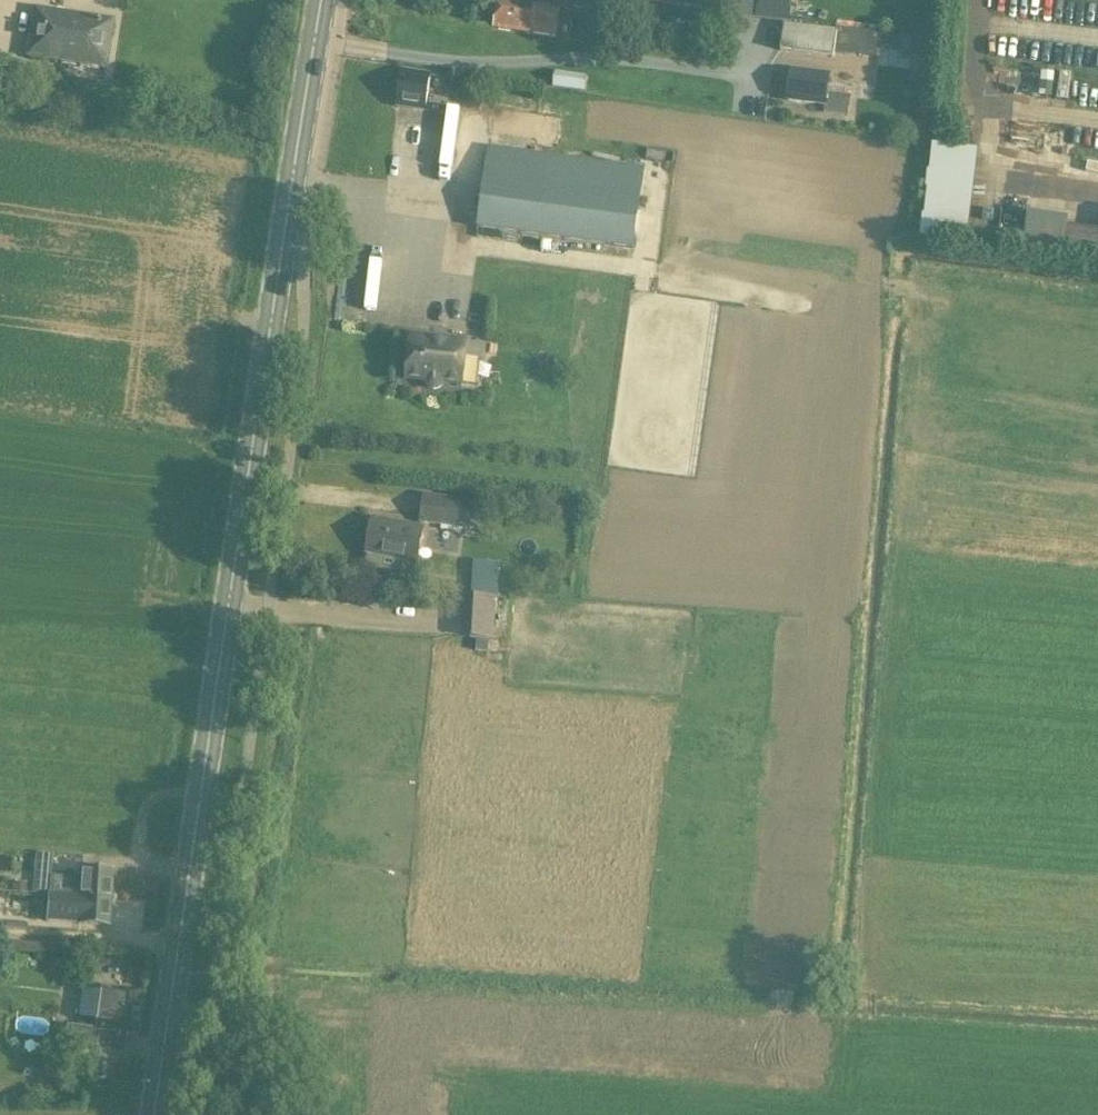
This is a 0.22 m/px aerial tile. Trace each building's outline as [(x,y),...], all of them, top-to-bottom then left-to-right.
[(494,29),(532,35),(532,33),(555,37),(559,10),(598,16),(601,0),(550,0),(549,8),(498,0),(494,29)] [(641,1),(682,7),(721,12),(753,16),(755,0),(642,0),(641,1)] [(774,4),(773,10),(807,16),(810,0),(789,0),(788,6),(774,4)] [(104,66),(111,24),(38,13),(31,54),(104,66)] [(784,26),(781,52),(833,59),(834,54),(881,60),(885,34),(837,28),(837,32),(784,26)] [(894,49),(911,50),(912,37),(895,36),(894,49)] [(1053,99),(1054,70),(1020,69),(1020,98),(1053,99)] [(828,76),(791,71),(787,100),(825,105),(823,114),(848,118),(850,97),(842,96),(843,88),(827,86),(828,76)] [(1054,100),(1082,101),(1083,73),(1056,71),(1054,100)] [(431,76),(404,72),(399,107),(427,111),(431,76)] [(585,93),(586,77),(554,72),(552,88),(585,93)] [(543,115),(496,107),(477,230),(654,253),(664,171),(533,154),(535,143),(538,143),(543,115)] [(932,145),(922,239),(963,244),(974,150),(932,145)] [(364,278),(340,277),(338,315),(379,317),(381,265),(364,264),(364,278)] [(441,390),(458,391),(460,398),(464,402),(471,403),(476,399),(479,394),(496,395),(500,356),(445,350),(441,390)] [(478,531),(481,505),(469,503),(469,502),(423,495),(418,525),(465,531),(465,530),(478,531)] [(372,520),(366,555),(417,565),(423,530),(372,520)] [(495,600),(472,599),(470,638),(492,639),(495,600)] [(48,894),(79,897),(110,899),(112,872),(81,870),(80,879),(49,876),(34,875),(33,894),(48,895),(48,894)] [(47,921),(47,922),(77,924),(108,926),(110,899),(79,897),(79,901),(67,900),(67,903),(48,901),(48,900),(16,897),(15,919),(47,921)] [(114,990),(114,993),(99,991),(94,1028),(68,1025),(66,1042),(96,1046),(98,1029),(108,1031),(137,1035),(143,994),(114,990)]
